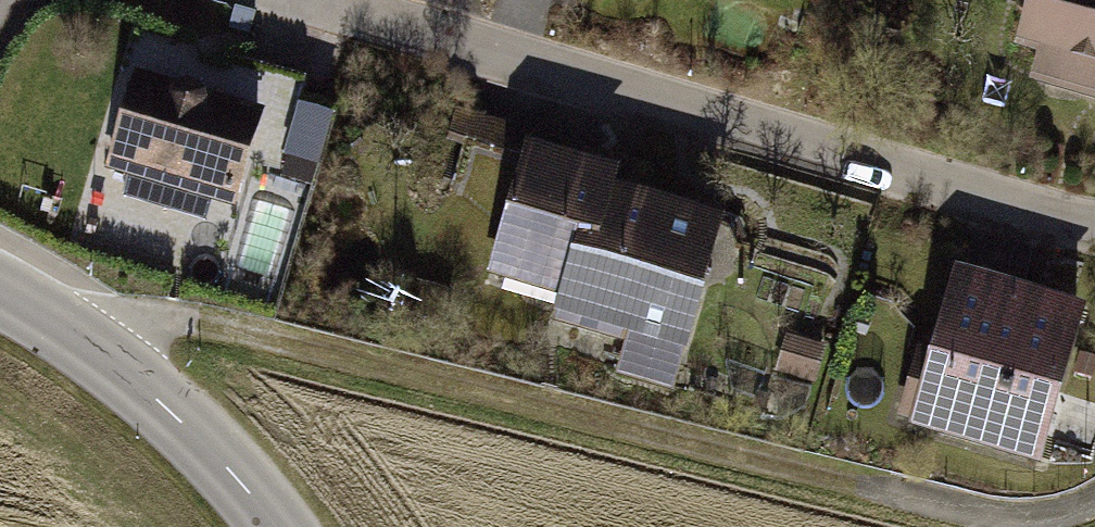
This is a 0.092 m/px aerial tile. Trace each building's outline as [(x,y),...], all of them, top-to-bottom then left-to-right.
[(1003,59),(1033,69),(1025,92),(1094,116),(1094,0),(1023,0),(1003,59)] [(143,69),(111,177),(251,218),(283,110),(143,69)] [(495,278),(581,305),(620,184),(625,169),(461,117),(451,147),(529,172),(495,278)] [(331,158),(298,150),(289,190),(321,198),(331,158)] [(747,224),(620,184),(581,305),(570,340),(606,351),(613,330),(639,338),(626,379),(679,396),(709,299),(722,303),(747,224)] [(1081,319),(949,281),(924,368),(906,363),(887,432),(1036,474),(1081,319)]
